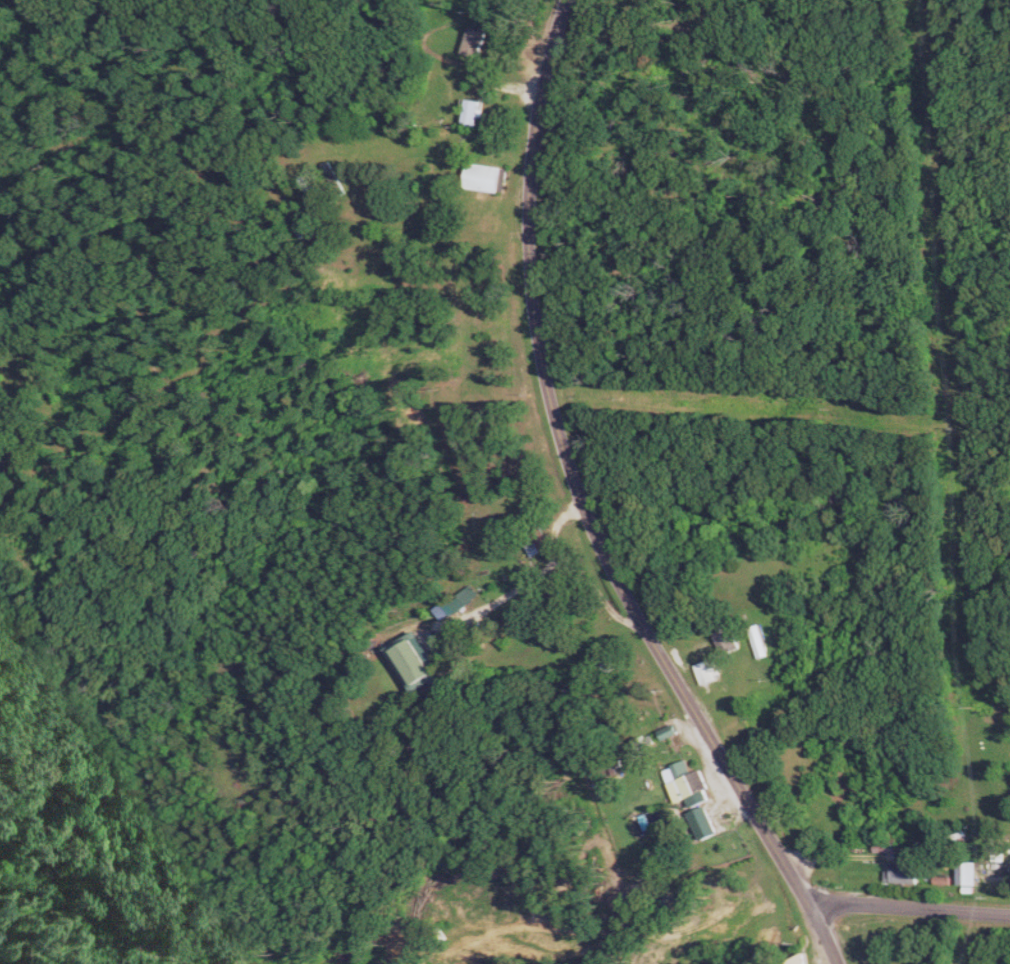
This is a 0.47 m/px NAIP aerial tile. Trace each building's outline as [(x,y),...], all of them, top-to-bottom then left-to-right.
[(464,54),(480,58),(488,32),(472,27),(464,54)] [(483,101),(468,101),(468,125),(483,125),(483,101)] [(509,166),(474,165),(473,191),(508,192),(509,166)] [(746,650),(736,625),(717,633),(727,657),(746,650)] [(762,659),(772,657),(764,629),(755,631),(762,659)] [(417,693),(444,679),(421,634),(394,648),(417,693)] [(664,731),(667,740),(682,734),(679,726),(664,731)] [(667,770),(680,804),(711,792),(704,772),(696,775),(691,761),(667,770)] [(878,853),(898,853),(898,839),(878,839),(878,853)] [(961,886),(979,886),(979,861),(961,861),(961,886)] [(896,883),(921,883),(921,864),(896,864),(896,883)]
